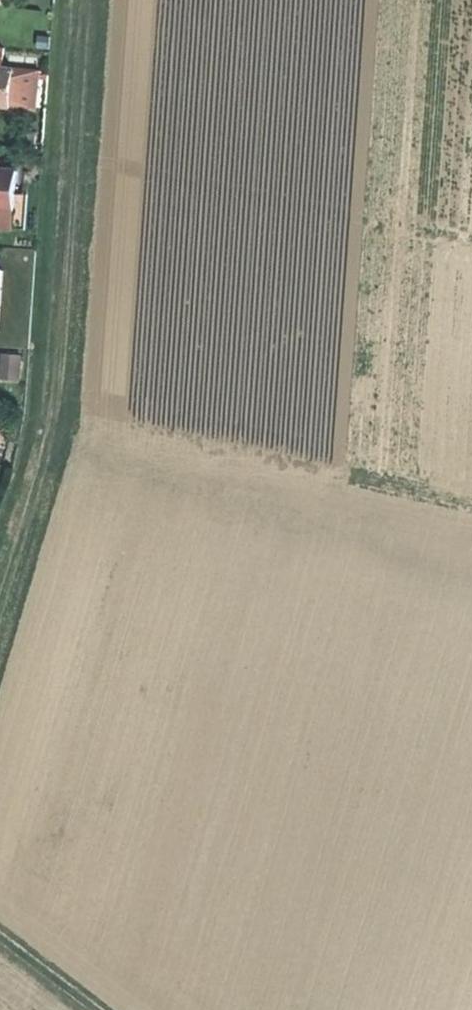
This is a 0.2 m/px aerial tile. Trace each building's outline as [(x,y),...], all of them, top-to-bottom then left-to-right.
[(10,105),(13,67),(0,66),(0,105),(10,105)] [(13,67),(10,105),(35,106),(37,68),(13,67)] [(12,214),(15,174),(0,173),(0,213),(12,214)] [(0,213),(0,230),(11,231),(12,214),(0,213)] [(21,355),(4,354),(4,375),(20,375),(21,355)]
